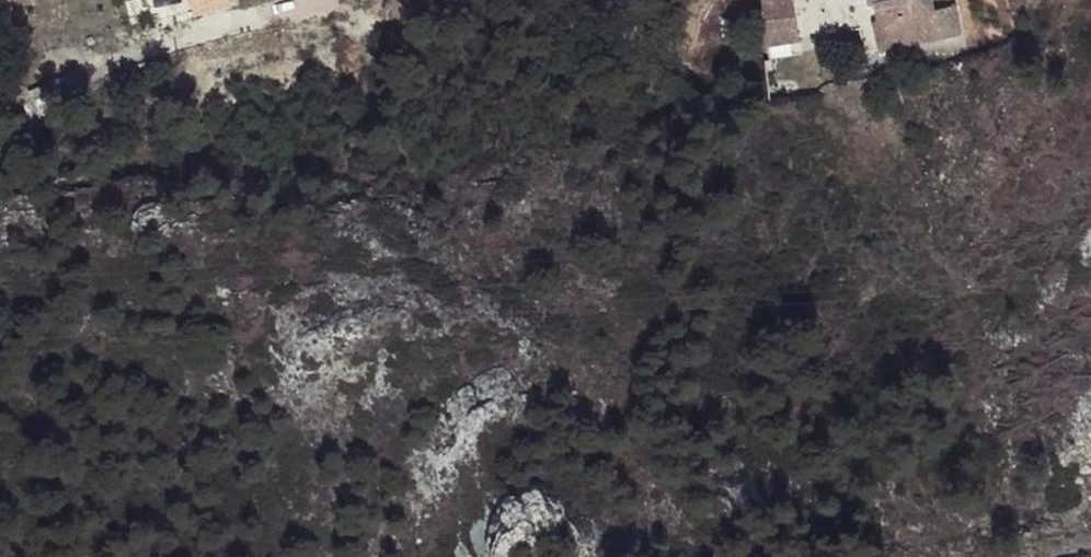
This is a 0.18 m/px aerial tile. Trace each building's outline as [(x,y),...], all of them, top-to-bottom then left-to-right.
[(591,13),(608,10),(606,0),(589,0),(591,13)] [(761,45),(792,41),(788,0),(756,0),(761,45)] [(866,10),(871,10),(873,29),(868,29),(871,57),(952,48),(949,20),(926,23),(924,0),(864,0),(866,10)]
